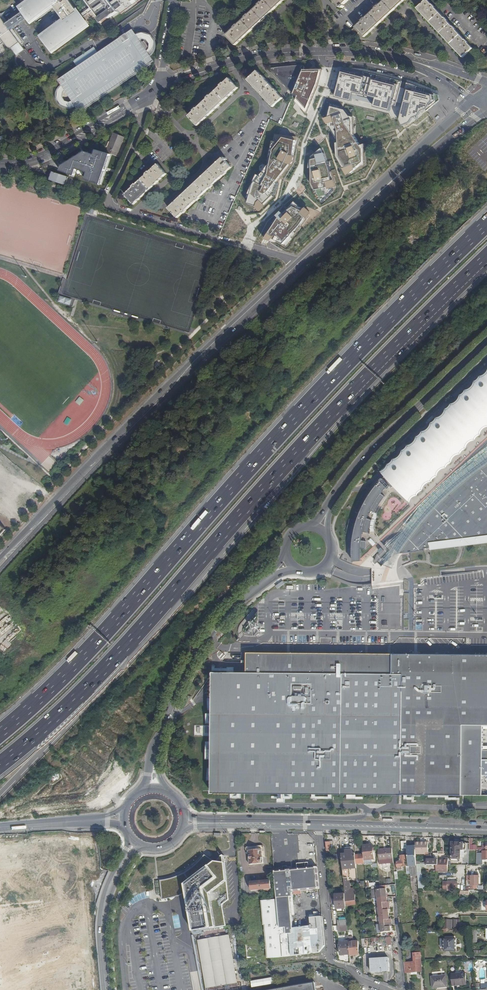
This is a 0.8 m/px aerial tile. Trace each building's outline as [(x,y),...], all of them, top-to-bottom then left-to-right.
[(24,5),(23,6),(24,7),(22,9),(25,13),(27,16),(31,21),(33,20),(34,21),(54,6),(65,21),(45,35),(46,36),(43,38),(52,50),(54,49),(55,50),(89,25),(88,24),(97,18),(101,23),(109,18),(118,12),(115,7),(118,4),(120,7),(130,0),(87,0),(94,9),(91,11),(84,17),(79,10),(77,11),(70,0),(20,0),(24,5)] [(121,9),(133,0),(130,0),(120,7),(121,9)] [(236,45),(285,0),(266,0),(262,3),(261,3),(259,5),(259,6),(248,16),(248,15),(245,18),(238,25),(237,25),(234,28),(235,28),(227,35),(236,45)] [(363,37),(402,0),(383,0),(376,6),(373,8),(374,9),(363,19),(363,18),(360,21),(361,21),(354,28),(363,37)] [(426,1),(417,9),(461,58),(471,49),(466,44),(466,43),(464,41),(463,41),(454,30),(452,27),(451,27),(445,21),(446,21),(444,18),(443,19),(433,7),(431,4),(431,5),(426,1)] [(9,25),(12,28),(27,16),(25,13),(9,25)] [(15,45),(17,47),(23,43),(1,14),(0,14),(0,56),(15,45)] [(151,32),(159,33),(161,17),(153,16),(151,32)] [(17,47),(15,45),(0,56),(0,59),(17,47)] [(292,94),(294,93),(298,83),(299,82),(304,70),(305,68),(303,66),(272,68),(271,71),(292,94)] [(309,113),(320,87),(324,69),(304,70),(292,98),(309,113)] [(258,71),(249,80),(274,107),(283,98),(278,93),(279,92),(277,90),(276,90),(266,79),(266,78),(264,76),(258,71)] [(353,100),(355,91),(363,93),(367,78),(343,72),(337,96),(353,100)] [(189,116),(198,126),(238,87),(230,78),(224,83),(223,82),(220,85),(221,86),(211,96),(210,95),(207,98),(208,98),(197,108),(194,110),(195,111),(189,116)] [(371,97),(377,98),(375,107),(392,111),(399,85),(375,80),(371,97)] [(434,96),(410,90),(402,120),(405,124),(412,122),(415,117),(420,115),(424,110),(429,108),(435,100),(434,96)] [(347,109),(333,106),(329,122),(338,142),(339,156),(346,167),(366,162),(365,149),(356,136),(355,117),(347,109)] [(418,122),(411,128),(416,134),(423,128),(418,122)] [(106,153),(117,156),(124,137),(114,133),(106,153)] [(297,140),(285,137),(273,149),(269,166),(256,183),(248,204),(253,206),(261,208),(277,193),(281,183),(287,173),(296,160),(297,140)] [(96,164),(99,150),(88,147),(85,161),(96,164)] [(340,187),(325,147),(309,158),(310,181),(324,204),(340,187)] [(223,157),(169,208),(178,218),(183,213),(184,213),(187,211),(186,210),(198,200),(201,198),(200,197),(211,187),(211,188),(214,185),(224,175),(225,176),(227,173),(227,172),(232,167),(223,157)] [(80,167),(82,168),(83,164),(74,162),(74,163),(66,160),(63,172),(77,177),(80,167)] [(126,195),(134,204),(167,174),(158,164),(150,172),(149,171),(146,174),(147,175),(136,185),(136,184),(133,186),(134,187),(126,195)] [(103,188),(107,170),(95,168),(91,185),(103,188)] [(48,179),(65,185),(66,179),(65,179),(66,176),(51,171),(48,179)] [(355,192),(369,178),(363,172),(349,185),(355,192)] [(277,218),(265,236),(286,244),(316,213),(296,198),(277,218)] [(449,199),(442,206),(445,210),(452,203),(449,199)] [(232,222),(228,229),(239,234),(243,227),(232,222)] [(414,232),(406,239),(409,244),(418,237),(414,232)] [(393,254),(398,258),(409,245),(404,241),(393,254)] [(361,563),(361,562),(380,543),(486,440),(486,374),(468,393),(470,395),(465,399),(463,397),(440,420),(441,421),(436,425),(435,424),(412,448),(413,449),(408,453),(407,452),(390,469),(379,482),(375,487),(369,495),(360,513),(358,521),(360,521),(358,528),(356,527),(354,536),(356,536),(354,552),(354,563),(361,563)] [(401,553),(410,552),(427,550),(427,548),(429,548),(432,548),(432,550),(461,546),(486,543),(486,463),(467,478),(450,492),(431,512),(410,536),(401,553)] [(387,630),(388,603),(384,603),(385,596),(378,596),(378,630),(387,630)] [(246,672),(383,673),(393,673),(393,653),(389,653),(383,653),(366,653),(288,652),(246,652),(246,672)] [(393,653),(393,673),(383,673),(246,672),(212,672),(212,704),(211,794),(255,794),(395,795),(483,796),(483,775),(486,775),(486,750),(482,750),(483,724),(486,724),(486,654),(416,654),(393,653)] [(124,737),(128,730),(124,727),(119,735),(124,737)] [(98,774),(95,780),(101,783),(104,777),(98,774)] [(53,787),(57,792),(60,789),(64,794),(69,789),(60,780),(53,787)] [(428,843),(424,843),(424,844),(416,844),(416,847),(416,854),(425,854),(425,856),(427,856),(428,856),(428,843)] [(466,843),(452,843),(452,862),(460,862),(461,850),(466,850),(466,843)] [(372,844),(363,845),(364,860),(369,859),(369,860),(374,859),(373,851),(373,848),(372,844)] [(248,851),(249,865),(263,864),(262,851),(264,851),(264,848),(264,847),(264,846),(263,846),(262,846),(262,845),(248,847),(247,847),(246,848),(246,849),(246,850),(247,851),(248,851)] [(346,854),(342,855),(343,870),(349,869),(356,868),(356,865),(355,853),(352,854),(352,847),(345,848),(346,854)] [(416,847),(407,848),(407,849),(408,866),(410,866),(410,874),(411,876),(418,876),(417,872),(417,864),(417,861),(416,854),(416,847)] [(392,848),(378,850),(379,860),(393,859),(392,848)] [(477,850),(477,865),(483,865),(483,860),(486,860),(486,851),(483,851),(483,853),(480,853),(480,850),(477,850)] [(428,856),(427,856),(427,864),(426,864),(426,865),(436,865),(438,865),(438,860),(438,853),(433,853),(433,860),(431,860),(431,856),(428,856)] [(184,881),(212,860),(204,854),(200,859),(197,863),(193,866),(189,870),(184,872),(178,875),(173,877),(159,880),(162,899),(167,899),(173,897),(179,896),(183,893),(181,883),(184,881)] [(406,856),(401,856),(401,860),(401,862),(400,862),(397,862),(398,870),(402,869),(402,867),(407,866),(406,856)] [(445,860),(438,860),(438,865),(436,865),(436,872),(448,871),(448,865),(448,858),(445,858),(445,860)] [(181,883),(183,893),(190,931),(226,926),(224,912),(223,905),(228,900),(226,880),(224,880),(222,862),(212,860),(184,881),(181,883)] [(283,870),(275,871),(275,872),(275,877),(276,893),(277,899),(261,901),(263,925),(264,925),(266,944),(267,958),(320,953),(325,946),(322,917),(310,918),(311,926),(293,928),(290,897),(293,897),(293,895),(301,894),(301,891),(320,889),(317,867),(309,868),(304,868),(303,863),(297,864),(297,869),(288,870),(288,866),(283,867),(283,870)] [(364,864),(356,865),(356,868),(357,873),(365,873),(364,864)] [(420,864),(417,864),(417,872),(421,872),(420,866),(421,866),(426,866),(426,865),(426,864),(420,864)] [(470,876),(466,876),(466,885),(470,885),(470,889),(476,889),(476,885),(479,886),(479,874),(474,874),(474,876),(470,876)] [(349,878),(344,878),(344,885),(345,894),(345,902),(351,901),(356,901),(355,889),(350,889),(349,878)] [(271,880),(250,882),(251,891),(265,890),(269,889),(272,889),(271,880)] [(457,882),(448,882),(447,890),(447,891),(457,890),(457,882)] [(385,886),(376,886),(377,890),(372,891),(373,899),(378,898),(381,933),(391,932),(390,927),(392,927),(391,919),(389,919),(388,910),(390,910),(389,902),(387,902),(386,889),(385,889),(385,886)] [(345,894),(335,895),(336,903),(335,904),(335,905),(336,906),(336,907),(337,908),(337,909),(346,908),(346,905),(345,902),(345,894)] [(229,935),(197,940),(206,989),(239,989),(229,935)] [(456,939),(444,939),(445,951),(456,951),(456,939)] [(349,942),(339,942),(340,955),(350,954),(349,942)] [(353,942),(349,942),(350,954),(350,955),(359,954),(358,942),(353,942)] [(416,962),(404,963),(405,973),(411,972),(415,972),(422,972),(421,957),(418,957),(418,952),(415,952),(416,962)] [(389,958),(371,959),(371,972),(389,971),(389,958)] [(465,973),(452,975),(453,986),(458,985),(458,984),(467,983),(465,973)] [(446,976),(431,977),(433,988),(439,988),(439,987),(447,986),(446,976)] [(251,981),(252,987),(275,983),(274,977),(251,981)] [(315,982),(268,989),(316,989),(315,982)]
